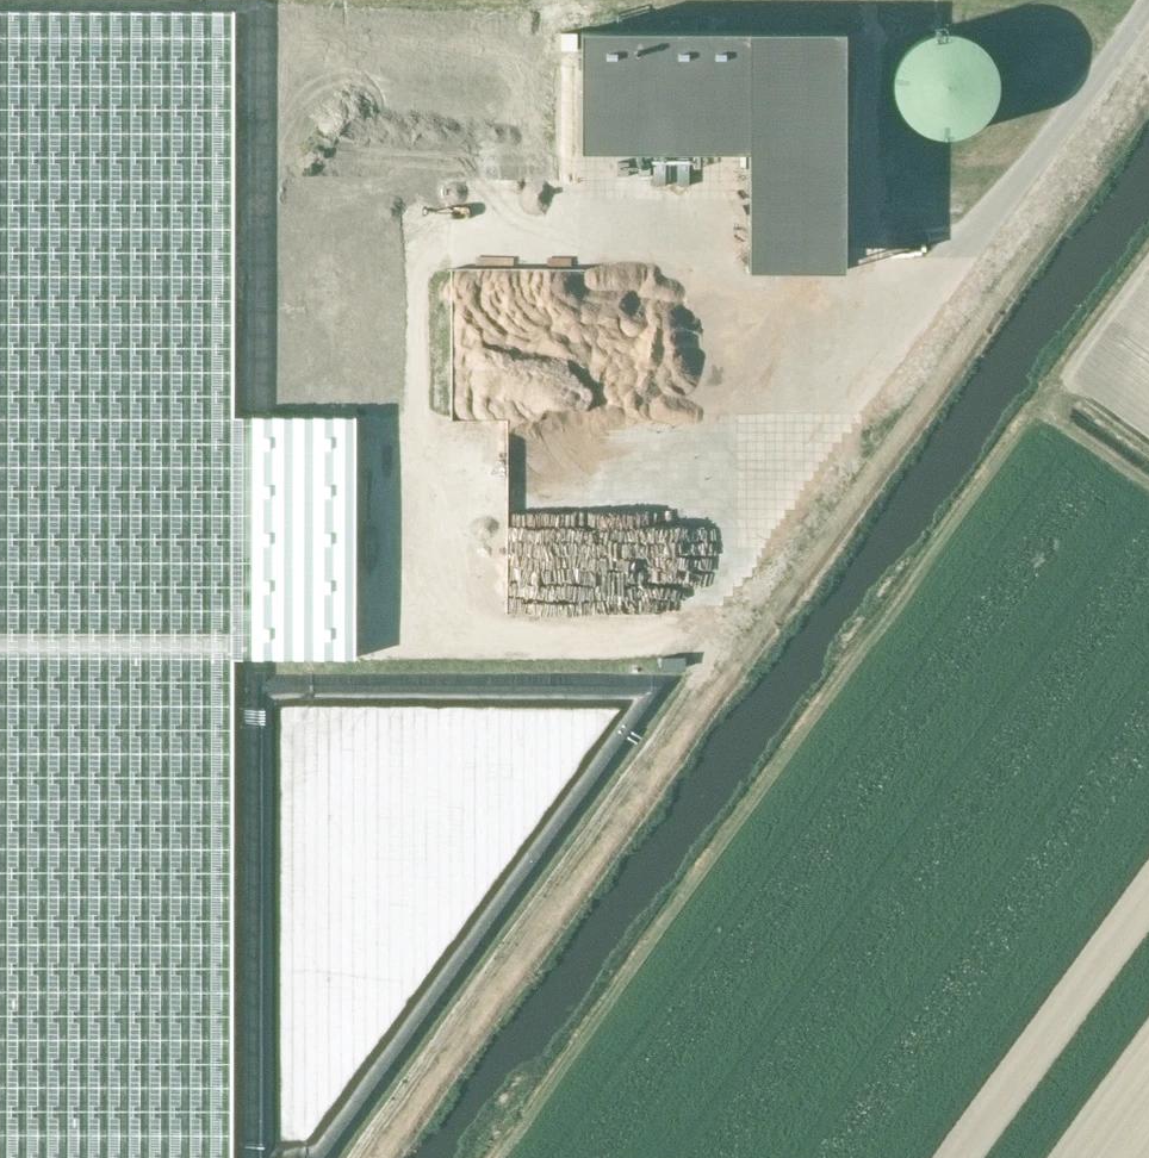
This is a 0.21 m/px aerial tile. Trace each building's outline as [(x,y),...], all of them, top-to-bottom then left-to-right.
[(0,25),(0,1157),(103,1157),(103,690),(510,691),(511,24),(0,25)] [(846,32),(580,31),(580,152),(748,153),(747,265),(845,265),(846,32)] [(950,33),(946,32),(941,33),(937,33),(932,34),(928,36),(924,37),(920,39),(916,42),(912,45),(909,48),(906,51),(903,55),(900,59),(898,63),(896,67),(895,71),(894,76),(893,80),(893,85),(893,89),(894,94),(895,98),(896,103),(898,107),(900,111),(903,115),(905,118),(909,122),(912,125),(916,128),(919,130),(924,132),(928,134),(932,135),(937,136),(941,137),(946,137),(950,137),(955,136),(959,135),(964,134),(968,132),(972,130),(976,128),(979,125),(983,122),(986,118),(989,115),(991,111),(993,107),(995,103),(996,98),(997,94),(998,89),(998,85),(998,80),(997,76),(996,71),(995,67),(993,63),(991,59),(989,55),(986,51),(983,48),(980,45),(976,42),(972,39),(968,37),(964,36),(959,34),(955,33),(950,33)] [(576,34),(561,34),(561,51),(576,51),(576,34)]
